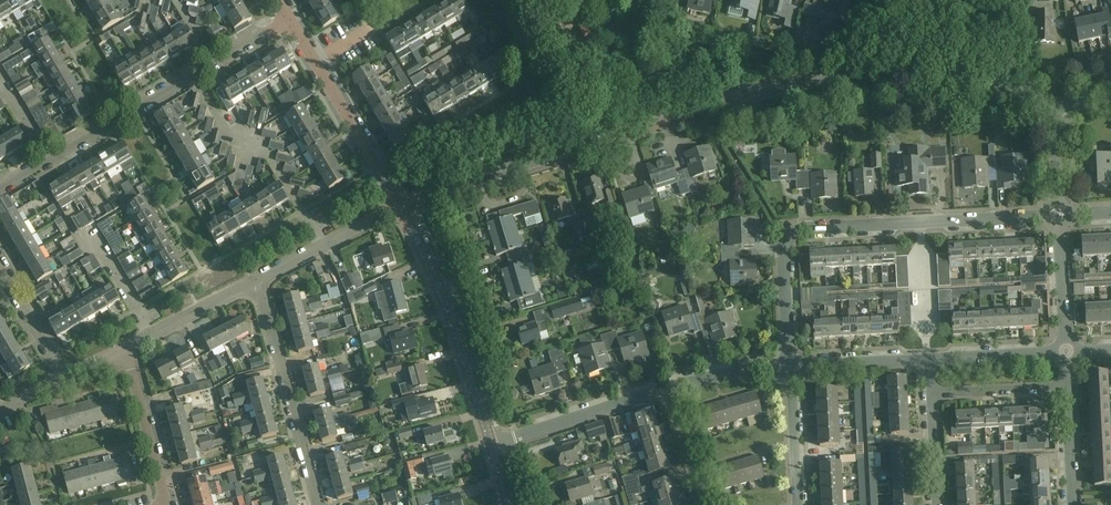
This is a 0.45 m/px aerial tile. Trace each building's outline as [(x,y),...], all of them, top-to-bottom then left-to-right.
[(1,21),(13,13),(6,0),(1,0),(0,1),(0,19),(1,21)] [(22,0),(6,0),(13,13),(20,10),(22,14),(28,10),(26,6),(22,0)] [(26,6),(33,2),(37,10),(43,6),(39,0),(22,0),(26,6)] [(96,18),(113,8),(109,0),(99,0),(89,6),(96,18)] [(141,0),(134,0),(132,8),(139,9),(141,0)] [(172,0),(170,0),(165,0),(162,12),(168,14),(172,0)] [(227,17),(245,7),(240,0),(229,0),(220,5),(227,17)] [(316,15),(333,5),(330,0),(315,0),(309,3),(316,15)] [(468,12),(461,0),(449,0),(446,2),(456,19),(468,12)] [(688,8),(709,13),(712,0),(689,0),(688,8)] [(730,6),(744,10),(742,17),(755,20),(760,0),(731,0),(730,6)] [(792,28),(797,8),(789,7),(790,0),(770,0),(766,16),(780,19),(779,25),(792,28)] [(834,35),(836,35),(839,34),(840,32),(841,30),(841,28),(838,26),(836,25),(840,7),(839,7),(839,8),(834,7),(835,4),(818,0),(811,0),(811,3),(804,1),(804,0),(800,14),(821,19),(820,27),(823,27),(822,35),(826,36),(823,47),(831,49),(834,35)] [(434,9),(444,26),(456,19),(446,2),(434,9)] [(333,5),(316,15),(324,28),(341,18),(333,5)] [(156,21),(159,8),(153,6),(149,20),(156,21)] [(202,16),(204,9),(190,6),(188,12),(202,16)] [(245,7),(227,17),(235,30),(252,19),(245,7)] [(113,8),(96,18),(103,30),(121,20),(113,8)] [(1108,37),(1109,41),(1110,41),(1110,18),(1109,19),(1107,8),(1102,9),(1103,16),(1104,16),(1108,37)] [(422,16),(432,33),(444,26),(434,9),(422,16)] [(1036,12),(1036,32),(1034,32),(1034,43),(1054,43),(1054,32),(1053,32),(1053,12),(1036,12)] [(144,28),(148,15),(141,13),(138,27),(144,28)] [(410,23),(420,40),(425,38),(432,33),(422,16),(410,23)] [(1093,18),(1098,39),(1108,37),(1104,16),(1103,16),(1093,18)] [(209,28),(211,21),(197,18),(196,24),(209,28)] [(1084,19),(1088,41),(1098,39),(1093,18),(1084,19)] [(1088,41),(1084,19),(1074,21),(1078,43),(1088,41)] [(121,25),(124,31),(131,27),(128,21),(121,25)] [(51,32),(56,29),(52,22),(47,25),(51,32)] [(413,45),(420,40),(410,23),(398,30),(409,47),(412,53),(417,50),(413,45)] [(117,35),(124,31),(121,25),(113,30),(117,35)] [(175,34),(185,51),(197,44),(187,27),(175,34)] [(479,27),(473,30),(465,35),(468,40),(482,32),(479,27)] [(38,39),(44,36),(40,30),(35,33),(38,39)] [(409,47),(398,30),(386,38),(396,55),(409,47)] [(217,40),(218,34),(205,31),(203,37),(217,40)] [(163,41),(173,59),(185,51),(175,34),(163,41)] [(99,45),(107,41),(103,35),(96,40),(99,45)] [(458,47),(468,40),(465,35),(455,41),(458,47)] [(479,45),(486,41),(483,36),(476,40),(479,45)] [(27,38),(15,45),(19,51),(31,44),(27,38)] [(49,38),(34,47),(21,55),(24,60),(35,54),(36,57),(39,56),(41,60),(57,51),(49,38)] [(173,59),(163,41),(151,48),(161,66),(162,67),(164,67),(167,66),(168,63),(167,62),(173,59)] [(19,51),(15,45),(10,48),(14,54),(19,51)] [(441,49),(445,54),(452,50),(449,45),(441,49)] [(458,50),(462,56),(469,51),(466,46),(458,50)] [(138,56),(149,73),(161,66),(151,48),(138,56)] [(270,56),(280,74),(292,66),(282,49),(270,56)] [(433,61),(438,59),(445,54),(441,49),(430,56),(433,61)] [(462,56),(458,50),(451,54),(455,60),(462,56)] [(57,51),(41,60),(45,67),(35,72),(39,78),(42,77),(64,63),(57,51)] [(126,63),(137,80),(149,73),(138,56),(136,51),(131,54),(134,58),(126,63)] [(291,52),(286,55),(292,66),(298,63),(291,52)] [(390,64),(396,61),(391,54),(386,57),(390,64)] [(270,56),(258,64),(268,81),(280,74),(270,56)] [(111,64),(114,70),(124,87),(137,80),(126,63),(123,57),(111,64)] [(483,65),(493,82),(506,75),(496,57),(483,65)] [(3,65),(11,78),(16,75),(12,68),(19,64),(15,58),(3,65)] [(418,63),(421,68),(428,64),(425,59),(418,63)] [(435,64),(438,70),(445,66),(442,60),(435,64)] [(64,63),(42,77),(49,89),(56,85),(71,76),(64,63)] [(246,71),(256,88),(268,81),(258,64),(246,71)] [(438,70),(435,64),(427,69),(431,74),(438,70)] [(493,82),(483,65),(471,72),(481,89),(493,82)] [(360,89),(377,79),(369,67),(352,77),(360,89)] [(414,72),(411,67),(405,70),(409,76),(414,72)] [(246,71),(234,78),(244,95),(256,88),(246,71)] [(396,74),(400,81),(406,78),(402,71),(396,74)] [(481,89),(471,72),(459,79),(469,96),(481,89)] [(413,84),(421,80),(417,74),(410,79),(413,84)] [(20,81),(16,75),(11,78),(18,91),(30,84),(26,77),(20,81)] [(52,104),(63,97),(79,88),(78,88),(71,76),(56,85),(60,91),(49,98),(52,104)] [(221,85),(232,102),(244,95),(234,78),(221,85)] [(410,85),(406,78),(400,81),(405,89),(410,85)] [(360,89),(367,101),(384,91),(377,79),(360,89)] [(447,86),(457,103),(469,96),(459,79),(447,86)] [(18,91),(22,97),(25,103),(37,96),(34,90),(30,84),(18,91)] [(63,97),(67,104),(60,108),(63,114),(70,110),(86,101),(89,99),(81,86),(78,88),(79,88),(63,97)] [(435,93),(445,110),(457,103),(447,86),(435,93)] [(297,91),(299,95),(303,101),(310,96),(304,87),(297,91)] [(367,101),(374,113),(391,103),(384,91),(367,101)] [(197,109),(201,95),(194,93),(191,107),(197,109)] [(445,110),(435,93),(423,100),(433,118),(445,110)] [(410,98),(415,105),(420,102),(416,95),(410,98)] [(37,96),(25,103),(33,115),(45,108),(41,102),(37,96)] [(93,113),(86,101),(70,110),(75,117),(69,121),(72,126),(93,113)] [(286,111),(293,106),(290,101),(283,105),(286,111)] [(415,105),(419,113),(422,118),(427,114),(420,102),(415,105)] [(374,113),(381,125),(398,115),(391,103),(374,113)] [(279,115),(286,111),(283,105),(275,109),(279,115)] [(204,120),(208,107),(202,106),(198,119),(204,120)] [(286,116),(293,129),(310,118),(303,106),(286,116)] [(155,117),(162,129),(179,119),(172,107),(155,117)] [(265,123),(269,110),(262,108),(259,122),(265,123)] [(776,120),(789,115),(787,110),(774,114),(776,120)] [(251,127),(255,113),(248,111),(245,125),(251,127)] [(49,114),(37,122),(40,128),(52,120),(49,114)] [(422,118),(425,123),(429,130),(435,127),(427,114),(422,118)] [(381,125),(388,137),(405,127),(398,115),(381,125)] [(211,133),(215,119),(209,118),(205,131),(211,133)] [(310,118),(293,129),(300,141),(318,130),(310,118)] [(169,141),(186,131),(179,119),(162,129),(169,141)] [(60,133),(52,120),(40,128),(47,140),(60,133)] [(405,127),(388,137),(396,150),(413,140),(405,127)] [(6,136),(15,152),(28,144),(19,129),(6,136)] [(218,145),(222,131),(216,129),(212,143),(218,145)] [(275,139),(277,133),(263,130),(262,136),(275,139)] [(300,141),(308,153),(325,142),(318,130),(300,141)] [(169,141),(176,153),(193,143),(186,131),(169,141)] [(3,159),(15,152),(6,136),(0,140),(0,154),(3,159)] [(283,151),(284,145),(270,141),(269,148),(283,151)] [(226,157),(229,143),(223,142),(219,155),(226,157)] [(325,142),(308,153),(315,165),(332,154),(325,142)] [(124,143),(111,150),(120,166),(133,158),(124,143)] [(193,143),(176,153),(183,165),(201,155),(193,143)] [(685,154),(689,168),(682,171),(689,193),(697,190),(693,177),(715,170),(708,147),(685,154)] [(1106,155),(1096,155),(1097,184),(1110,183),(1110,147),(1106,148),(1106,155)] [(772,157),(770,157),(772,181),(796,180),(797,190),(804,190),(803,172),(796,173),(795,156),(786,156),(785,150),(783,150),(780,149),(777,150),(775,150),(772,151),(772,157)] [(928,149),(910,150),(911,160),(905,160),(905,171),(897,171),(898,186),(911,185),(912,194),(928,193),(927,184),(925,184),(923,165),(931,164),(932,167),(945,166),(944,149),(928,149)] [(99,158),(108,173),(111,178),(123,171),(120,166),(111,150),(105,154),(104,152),(102,152),(99,154),(98,156),(99,158)] [(882,168),(881,153),(871,154),(871,167),(874,169),(882,168)] [(233,169),(237,156),(230,154),(227,168),(233,169)] [(290,163),(291,157),(278,154),(276,160),(290,163)] [(315,165),(322,177),(339,166),(332,154),(315,165)] [(183,165),(190,177),(208,167),(201,155),(183,165)] [(1022,169),(1026,169),(1025,156),(1003,157),(1003,167),(995,168),(996,189),(1009,188),(1009,183),(1023,182),(1022,169)] [(86,165),(95,180),(108,173),(99,158),(86,165)] [(988,186),(986,158),(962,159),(964,187),(988,186)] [(263,174),(266,160),(260,159),(256,172),(263,174)] [(682,171),(675,173),(670,159),(647,166),(651,180),(654,189),(655,189),(677,182),(681,195),(689,193),(682,171)] [(74,172),(83,188),(90,184),(94,190),(99,187),(95,180),(86,165),(74,172)] [(250,181),(254,167),(247,166),(244,179),(250,181)] [(297,175),(298,169),(285,166),(283,172),(297,175)] [(339,166),(322,177),(329,189),(346,179),(339,166)] [(208,167),(190,177),(198,190),(215,180),(208,167)] [(873,186),(873,171),(854,172),(856,197),(872,196),(872,186),(873,186)] [(61,180),(71,195),(83,188),(74,172),(61,180)] [(812,172),(803,172),(804,190),(812,189),(812,199),(836,198),(835,174),(812,175),(812,172)] [(239,188),(242,174),(236,173),(232,186),(239,188)] [(304,187),(305,181),(292,177),(290,184),(304,187)] [(613,202),(609,190),(602,192),(597,177),(581,182),(589,205),(602,200),(604,205),(613,202)] [(36,189),(43,185),(39,180),(33,184),(36,189)] [(71,195),(61,180),(49,187),(58,203),(71,195)] [(653,211),(650,200),(657,197),(655,189),(654,189),(651,180),(644,183),(645,187),(622,194),(630,218),(653,211)] [(215,185),(218,191),(226,186),(222,181),(215,185)] [(137,188),(141,195),(151,189),(147,182),(137,188)] [(279,183),(267,190),(277,207),(290,200),(279,183)] [(218,191),(215,185),(203,192),(206,198),(218,191)] [(128,202),(138,196),(134,190),(124,196),(128,202)] [(277,207),(267,190),(255,197),(265,214),(277,207)] [(311,200),(313,193),(299,190),(298,196),(311,200)] [(206,198),(203,192),(190,199),(194,205),(206,198)] [(43,202),(50,198),(47,193),(40,197),(43,202)] [(126,203),(122,197),(112,203),(116,209),(126,203)] [(255,197),(243,204),(253,221),(265,214),(255,197)] [(1,220),(17,211),(9,198),(0,203),(0,218),(1,220)] [(151,211),(151,210),(143,198),(128,207),(133,216),(128,218),(131,223),(136,220),(151,211)] [(572,216),(568,202),(566,203),(564,199),(549,204),(555,221),(572,216)] [(537,202),(534,203),(484,218),(491,240),(516,233),(512,218),(523,214),(527,227),(542,222),(537,202)] [(253,221),(243,204),(231,211),(241,229),(253,221)] [(57,210),(54,205),(48,209),(51,214),(57,210)] [(104,208),(108,214),(113,211),(109,205),(104,208)] [(154,209),(151,210),(151,211),(136,220),(139,227),(133,231),(136,236),(143,232),(158,223),(156,219),(159,217),(154,209)] [(81,213),(88,225),(95,222),(88,210),(81,213)] [(1,220),(9,232),(24,223),(17,211),(1,220)] [(231,211),(219,219),(229,236),(241,229),(231,211)] [(211,215),(214,221),(206,226),(216,243),(229,236),(219,219),(215,213),(211,215)] [(58,226),(65,222),(61,217),(55,221),(58,226)] [(76,233),(82,229),(75,217),(69,221),(76,233)] [(101,231),(110,226),(113,224),(110,218),(98,225),(101,231)] [(590,218),(585,219),(589,230),(594,229),(590,218)] [(589,230),(585,219),(573,223),(577,234),(589,230)] [(754,246),(753,221),(728,222),(729,247),(754,246)] [(9,232),(16,244),(31,235),(24,223),(9,232)] [(136,236),(143,249),(150,245),(166,236),(158,223),(143,232),(136,236)] [(110,226),(101,231),(105,238),(112,234),(114,233),(110,226)] [(59,242),(72,236),(69,230),(57,236),(59,242)] [(516,233),(491,240),(496,256),(521,249),(516,233)] [(113,250),(119,247),(124,243),(121,237),(115,240),(112,234),(105,238),(113,250)] [(16,244),(23,257),(39,248),(31,235),(16,244)] [(64,250),(76,242),(73,236),(61,243),(64,250)] [(173,248),(166,236),(150,245),(155,252),(147,256),(150,261),(158,257),(173,248)] [(1096,256),(1096,237),(1081,238),(1082,257),(1096,256)] [(1110,255),(1110,237),(1096,237),(1096,256),(1110,255)] [(582,251),(593,248),(590,239),(579,242),(582,251)] [(1018,241),(1019,258),(1020,265),(1026,265),(1025,258),(1034,257),(1034,251),(1037,251),(1037,244),(1033,245),(1033,240),(1018,241)] [(991,259),(1005,259),(1004,241),(990,242),(991,259)] [(1018,241),(1004,241),(1005,259),(1019,258),(1018,241)] [(990,242),(976,243),(977,260),(991,259),(990,242)] [(963,261),(977,260),(976,243),(962,244),(963,261)] [(948,254),(949,260),(949,262),(950,268),(963,268),(963,261),(962,244),(948,244),(948,254)] [(363,254),(367,268),(375,265),(376,268),(394,262),(389,247),(382,249),(381,246),(370,250),(370,252),(363,254)] [(113,250),(120,263),(126,259),(132,256),(128,249),(122,252),(119,247),(113,250)] [(895,263),(895,257),(894,247),(880,248),(881,265),(882,274),(888,274),(887,265),(895,265),(895,263)] [(23,257),(31,269),(46,260),(39,248),(23,257)] [(180,260),(173,248),(158,257),(162,264),(154,269),(157,274),(165,269),(180,260)] [(810,249),(811,269),(811,280),(818,279),(818,276),(825,275),(824,251),(823,248),(817,248),(817,249),(810,249)] [(880,248),(866,249),(867,266),(881,265),(880,248)] [(71,262),(84,255),(80,249),(68,256),(71,262)] [(838,268),(853,267),(852,249),(837,250),(838,268)] [(866,249),(852,249),(853,267),(854,274),(860,274),(860,266),(867,266),(866,249)] [(824,251),(825,275),(825,278),(832,277),(831,268),(838,268),(837,250),(824,251)] [(588,271),(611,263),(607,251),(584,259),(588,271)] [(87,258),(91,263),(95,270),(101,267),(93,254),(87,258)] [(91,263),(87,258),(81,262),(84,267),(91,263)] [(127,275),(134,271),(139,268),(135,262),(130,265),(126,259),(120,263),(127,275)] [(46,260),(31,269),(38,282),(53,273),(46,260)] [(165,269),(169,277),(159,283),(162,288),(188,273),(180,260),(165,269)] [(475,263),(476,269),(488,267),(487,260),(475,263)] [(756,285),(754,261),(730,262),(731,287),(756,285)] [(505,287),(530,279),(526,263),(500,271),(505,287)] [(72,276),(77,273),(73,266),(68,269),(72,276)] [(137,277),(134,271),(127,275),(134,287),(141,283),(146,280),(143,274),(137,277)] [(60,283),(65,280),(61,273),(56,277),(60,283)] [(349,289),(356,285),(350,273),(343,277),(349,289)] [(517,301),(520,311),(545,303),(542,292),(535,294),(530,279),(505,287),(510,303),(517,301)] [(43,284),(47,290),(53,287),(49,281),(43,284)] [(406,310),(399,282),(383,286),(390,314),(406,310)] [(145,289),(141,283),(134,287),(142,300),(154,293),(150,287),(145,289)] [(337,283),(326,286),(330,299),(341,296),(337,283)] [(374,283),(351,295),(354,301),(377,290),(374,283)] [(1081,292),(1083,286),(1075,283),(1073,289),(1081,292)] [(47,290),(43,284),(32,291),(35,297),(34,297),(35,298),(39,296),(42,301),(51,296),(47,290)] [(99,292),(108,308),(120,300),(111,285),(99,292)] [(951,297),(951,295),(950,290),(938,290),(939,298),(951,297)] [(86,300),(95,315),(108,308),(99,292),(86,300)] [(307,300),(307,301),(301,302),(299,293),(284,297),(287,311),(321,302),(319,297),(307,300)] [(826,294),(812,295),(812,305),(827,305),(826,302),(826,297),(826,294)] [(556,319),(595,305),(592,295),(552,308),(556,319)] [(74,307),(83,322),(95,315),(86,300),(74,307)] [(1032,310),(1022,310),(1023,327),(1038,327),(1037,310),(1040,310),(1040,300),(1031,300),(1032,310)] [(287,311),(291,325),(306,321),(305,315),(311,313),(311,312),(323,309),(321,302),(287,311)] [(1100,323),(1099,305),(1085,306),(1086,324),(1100,323)] [(1099,305),(1100,323),(1110,323),(1110,305),(1099,305)] [(685,306),(662,313),(670,337),(693,329),(694,333),(702,331),(696,314),(689,317),(685,306)] [(58,310),(61,314),(70,330),(83,322),(74,307),(67,311),(65,308),(63,307),(58,310)] [(974,312),(966,313),(967,330),(981,329),(980,312),(980,308),(974,309),(974,312)] [(883,317),(884,335),(899,334),(899,326),(898,320),(898,316),(898,313),(898,309),(892,309),(892,317),(883,317)] [(1009,328),(1023,327),(1022,310),(1008,311),(1009,328)] [(842,337),(856,336),(855,319),(855,311),(848,311),(849,319),(841,319),(842,337)] [(1008,311),(994,312),(995,329),(1009,328),(1008,311)] [(729,313),(706,320),(704,312),(696,314),(702,331),(709,329),(714,343),(737,336),(729,313)] [(821,312),(821,321),(814,321),(814,338),(828,338),(827,320),(827,312),(821,312)] [(878,318),(870,318),(871,335),(884,335),(883,317),(883,312),(878,312),(878,318)] [(980,312),(981,329),(981,333),(995,332),(995,329),(994,312),(980,312)] [(967,330),(966,313),(952,314),(952,317),(952,323),(953,334),(961,334),(961,330),(967,330)] [(61,314),(49,322),(58,337),(70,330),(61,314)] [(856,336),(871,335),(870,318),(855,319),(856,336)] [(229,326),(236,339),(249,332),(242,319),(229,326)] [(828,338),(842,337),(841,319),(827,320),(828,338)] [(308,328),(306,321),(291,325),(294,339),(310,335),(316,333),(328,330),(327,325),(315,328),(314,326),(308,328)] [(544,322),(536,325),(535,322),(524,325),(524,327),(517,330),(522,345),(540,339),(538,334),(547,331),(544,322)] [(245,357),(239,345),(236,339),(229,326),(216,332),(223,345),(229,342),(233,349),(239,360),(245,357)] [(416,348),(412,330),(400,334),(398,326),(384,330),(386,337),(390,336),(394,354),(416,348)] [(15,341),(8,329),(0,334),(0,350),(15,341)] [(328,330),(316,333),(318,340),(330,336),(328,330)] [(210,352),(223,345),(216,332),(203,339),(210,352)] [(370,332),(360,334),(363,345),(373,342),(370,332)] [(641,333),(618,340),(615,332),(607,334),(613,351),(620,349),(625,363),(648,356),(641,333)] [(603,345),(579,352),(587,375),(610,368),(605,353),(613,351),(607,334),(600,337),(603,345)] [(310,335),(294,339),(298,353),(313,349),(310,335)] [(7,363),(23,354),(15,341),(0,350),(0,351),(7,363)] [(244,343),(239,345),(245,357),(250,354),(244,343)] [(174,354),(182,370),(195,364),(187,347),(174,354)] [(551,361),(564,357),(561,348),(549,352),(551,361)] [(30,366),(23,354),(7,363),(12,370),(7,373),(10,378),(30,366)] [(174,354),(171,355),(155,363),(163,380),(182,370),(174,354)] [(225,367),(219,355),(213,359),(213,360),(208,363),(213,372),(218,369),(219,370),(225,367)] [(389,376),(403,372),(400,362),(386,366),(389,376)] [(306,383),(321,379),(318,365),(303,369),(306,383)] [(423,366),(407,370),(404,371),(407,385),(405,385),(407,392),(414,390),(413,389),(427,385),(424,373),(425,373),(423,366)] [(559,388),(555,374),(552,366),(529,373),(536,396),(559,388)] [(326,372),(327,377),(340,373),(339,368),(326,372)] [(1090,387),(1108,386),(1107,372),(1089,373),(1090,387)] [(327,377),(329,382),(342,379),(340,373),(327,377)] [(889,392),(905,391),(905,377),(888,378),(889,392)] [(377,378),(365,384),(368,389),(380,383),(377,378)] [(246,398),(266,393),(262,379),(247,383),(249,391),(245,392),(246,398)] [(321,379),(306,383),(310,397),(325,393),(321,379)] [(224,381),(214,384),(217,394),(227,392),(224,381)] [(448,381),(433,383),(434,394),(449,392),(448,381)] [(198,383),(190,386),(192,394),(200,392),(198,383)] [(192,394),(190,386),(174,390),(176,398),(192,394)] [(1090,387),(1090,401),(1109,400),(1108,386),(1090,387)] [(345,390),(332,394),(334,399),(347,395),(345,390)] [(818,405),(837,404),(836,390),(817,391),(818,405)] [(347,396),(347,395),(334,399),(336,408),(352,403),(351,401),(363,397),(362,391),(347,396)] [(905,391),(889,392),(889,406),(906,405),(905,391)] [(232,396),(234,401),(246,398),(245,392),(232,396)] [(248,406),(253,404),(254,410),(269,406),(266,393),(246,398),(247,403),(248,406)] [(740,397),(746,419),(762,415),(756,393),(740,397)] [(94,401),(99,421),(115,416),(110,396),(102,398),(102,399),(94,401)] [(415,396),(405,398),(398,400),(399,401),(391,403),(394,411),(405,408),(409,423),(419,420),(419,418),(436,414),(432,399),(422,402),(421,399),(416,401),(415,396)] [(725,402),(731,423),(746,419),(740,397),(725,402)] [(247,403),(246,398),(234,401),(234,402),(227,403),(229,409),(235,407),(247,403)] [(1091,415),(1109,414),(1109,400),(1090,401),(1091,415)] [(77,405),(83,425),(99,421),(94,401),(77,405)] [(731,423),(725,402),(709,406),(715,428),(731,423)] [(837,404),(818,405),(818,419),(838,418),(837,404)] [(66,429),(61,409),(57,410),(56,405),(40,409),(42,420),(46,419),(50,433),(66,429)] [(61,409),(66,429),(83,425),(77,405),(61,409)] [(167,409),(171,423),(185,419),(182,405),(167,409)] [(906,405),(889,406),(890,420),(907,419),(906,405)] [(253,425),(273,420),(269,406),(254,410),(256,419),(252,420),(253,425)] [(715,428),(709,406),(693,410),(700,432),(715,428)] [(1012,427),(1013,427),(1013,434),(1018,434),(1018,427),(1027,426),(1026,409),(1026,406),(1012,407),(1012,427)] [(998,408),(998,411),(999,428),(999,433),(1005,433),(1004,427),(1012,427),(1012,407),(998,408)] [(438,420),(458,416),(456,408),(436,412),(438,420)] [(970,412),(971,429),(985,428),(984,411),(984,408),(975,408),(976,412),(970,412)] [(192,418),(204,414),(203,409),(193,412),(191,412),(192,418)] [(336,415),(331,416),(329,409),(314,413),(318,427),(338,422),(337,417),(336,415)] [(1040,409),(1026,409),(1027,426),(1040,426),(1040,409)] [(985,428),(999,428),(998,411),(984,411),(985,428)] [(637,432),(655,427),(653,419),(654,419),(652,412),(633,418),(634,423),(637,432)] [(956,413),(957,427),(951,428),(952,435),(972,434),(971,429),(970,412),(956,413)] [(338,422),(350,419),(349,413),(337,417),(338,422)] [(204,414),(192,418),(194,425),(206,422),(204,414)] [(1110,428),(1109,414),(1091,415),(1092,429),(1110,428)] [(605,421),(610,438),(619,436),(613,418),(605,421)] [(838,418),(818,419),(819,433),(838,431),(838,418)] [(185,419),(171,423),(174,437),(189,433),(185,419)] [(352,424),(350,419),(338,422),(339,428),(352,424)] [(907,419),(890,420),(891,434),(907,433),(907,419)] [(253,425),(252,420),(239,423),(240,429),(253,425)] [(255,431),(260,429),(262,438),(277,434),(273,420),(253,425),(255,431)] [(579,440),(573,442),(562,445),(563,447),(556,450),(561,466),(578,460),(576,453),(586,450),(583,440),(588,438),(589,440),(600,436),(601,442),(608,440),(602,421),(585,426),(585,429),(577,431),(579,440)] [(338,422),(318,427),(322,441),(337,437),(335,431),(340,430),(339,428),(338,422)] [(242,434),(255,431),(253,425),(240,429),(242,434)] [(400,440),(413,436),(410,427),(398,431),(400,440)] [(623,446),(625,451),(660,440),(659,434),(658,434),(655,427),(637,432),(639,440),(623,446)] [(195,431),(196,437),(211,434),(210,428),(195,431)] [(444,442),(440,428),(424,432),(424,433),(417,435),(418,442),(426,440),(428,446),(444,442)] [(1110,428),(1092,429),(1093,443),(1110,442),(1110,428)] [(838,431),(819,433),(820,447),(839,446),(838,431)] [(174,437),(178,451),(193,447),(189,433),(174,437)] [(343,442),(354,439),(352,433),(341,436),(343,442)] [(880,435),(873,435),(867,435),(867,443),(880,442),(880,435)] [(199,445),(212,441),(210,436),(198,439),(199,445)] [(212,441),(199,445),(201,451),(213,447),(226,443),(224,438),(212,441)] [(662,447),(660,440),(625,451),(626,456),(643,452),(645,460),(664,455),(662,447)] [(1013,442),(1013,445),(1014,451),(1028,451),(1027,444),(1018,445),(1018,441),(1013,442)] [(1093,443),(1093,457),(1110,456),(1110,445),(1110,442),(1093,443)] [(346,454),(359,451),(357,443),(344,446),(346,454)] [(958,444),(958,454),(972,453),(972,447),(972,444),(958,444)] [(193,447),(178,451),(182,465),(196,461),(193,447)] [(892,466),(908,465),(908,451),(891,452),(892,466)] [(248,464),(260,461),(258,454),(247,457),(248,464)] [(330,472),(345,468),(350,467),(362,464),(361,458),(349,461),(349,459),(343,461),(341,454),(326,458),(330,472)] [(668,454),(664,455),(645,460),(648,469),(646,469),(648,475),(670,469),(668,462),(670,462),(668,454)] [(267,475),(286,469),(282,455),(268,459),(270,466),(265,468),(265,469),(267,475)] [(111,462),(116,480),(117,485),(125,482),(124,478),(132,476),(126,456),(118,459),(118,460),(111,462)] [(417,480),(414,468),(424,465),(422,456),(402,462),(406,478),(407,482),(417,480)] [(742,461),(748,482),(764,478),(758,456),(742,461)] [(991,463),(992,478),(999,477),(998,456),(964,458),(964,465),(973,465),(987,463),(991,463)] [(1002,456),(1002,465),(1016,464),(1015,456),(1002,456)] [(1093,457),(1094,471),(1110,470),(1110,456),(1093,457)] [(425,463),(429,477),(452,471),(448,457),(431,461),(425,463)] [(1029,475),(1048,474),(1048,459),(1028,461),(1029,475)] [(727,465),(733,487),(748,482),(742,461),(727,465)] [(95,466),(100,485),(116,480),(111,462),(95,466)] [(233,462),(209,469),(211,476),(235,470),(233,462)] [(607,463),(593,467),(595,475),(596,477),(606,474),(610,473),(607,463)] [(822,478),(841,477),(840,463),(821,464),(822,478)] [(362,464),(350,467),(352,473),(364,469),(362,464)] [(15,483),(33,479),(30,465),(12,470),(15,483)] [(733,487),(727,465),(711,470),(717,491),(733,487)] [(908,465),(892,466),(892,480),(909,479),(908,465)] [(956,465),(957,479),(974,479),(973,465),(964,465),(956,465)] [(80,470),(85,489),(100,485),(95,466),(80,470)] [(349,482),(345,468),(330,472),(334,486),(349,482)] [(254,478),(267,475),(265,469),(252,473),(241,476),(243,481),(254,478)] [(290,483),(286,469),(267,475),(268,480),(269,482),(274,481),(275,487),(290,483)] [(85,489),(80,470),(64,474),(69,493),(85,489)] [(1094,471),(1095,485),(1110,485),(1110,470),(1094,471)] [(622,477),(625,488),(639,484),(636,472),(622,477)] [(1048,474),(1029,475),(1030,488),(1049,487),(1048,474)] [(255,483),(268,480),(267,475),(254,478),(255,483)] [(460,490),(475,486),(473,476),(457,480),(460,490)] [(215,483),(207,485),(205,477),(188,481),(191,495),(220,487),(219,482),(215,483)] [(822,492),(842,491),(841,477),(822,478),(822,492)] [(33,479),(15,483),(19,497),(37,492),(33,479)] [(592,495),(587,479),(566,485),(570,501),(592,495)] [(654,490),(657,499),(675,494),(673,486),(674,486),(672,479),(653,485),(653,484),(641,488),(639,484),(625,488),(628,497),(654,490)] [(909,479),(892,480),(893,494),(909,493),(909,479)] [(974,479),(957,479),(957,493),(974,492),(979,492),(979,486),(974,486),(974,479)] [(421,481),(409,484),(411,490),(423,488),(421,481)] [(349,482),(334,486),(337,500),(352,496),(349,482)] [(220,487),(222,494),(237,490),(235,483),(228,485),(220,487)] [(290,483),(275,487),(277,494),(272,495),(272,497),(274,502),(294,497),(290,483)] [(368,485),(356,488),(357,495),(370,491),(368,485)] [(191,495),(194,504),(208,504),(213,504),(211,497),(222,494),(220,487),(191,495)] [(1022,495),(1030,494),(1031,502),(1050,501),(1049,487),(1030,488),(1022,489),(1022,495)] [(382,495),(385,504),(386,504),(399,501),(396,491),(382,495)] [(842,491),(822,492),(823,504),(842,504),(842,491)] [(19,497),(21,504),(40,504),(37,492),(19,497)] [(957,493),(958,504),(975,504),(974,492),(957,493)] [(893,494),(893,504),(910,504),(909,493),(893,494)] [(679,501),(678,502),(675,494),(657,499),(659,504),(680,504),(679,501)] [(431,495),(412,500),(413,504),(431,504),(433,504),(431,495)] [(458,495),(439,500),(441,504),(461,504),(458,495)] [(272,497),(260,500),(261,504),(263,504),(274,502),(272,497)] [(294,497),(274,502),(275,504),(296,504),(294,497)]
